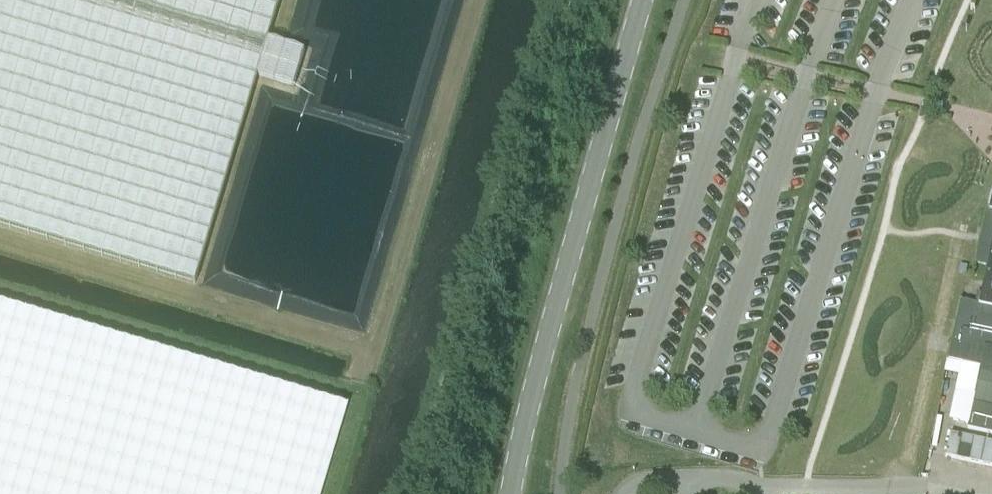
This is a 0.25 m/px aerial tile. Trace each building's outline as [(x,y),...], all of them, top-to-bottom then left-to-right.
[(195,283),(256,77),(293,88),(304,51),(267,40),(279,0),(0,0),(0,224),(195,283)] [(981,304),(963,300),(950,361),(969,365),(966,381),(969,382),(968,392),(963,391),(959,392),(953,418),(957,421),(968,423),(967,430),(991,435),(991,254),(981,304)] [(968,286),(965,297),(974,299),(977,288),(968,286)] [(345,408),(0,305),(0,493),(320,493),(345,408)] [(945,457),(991,466),(991,442),(950,433),(945,457)]
